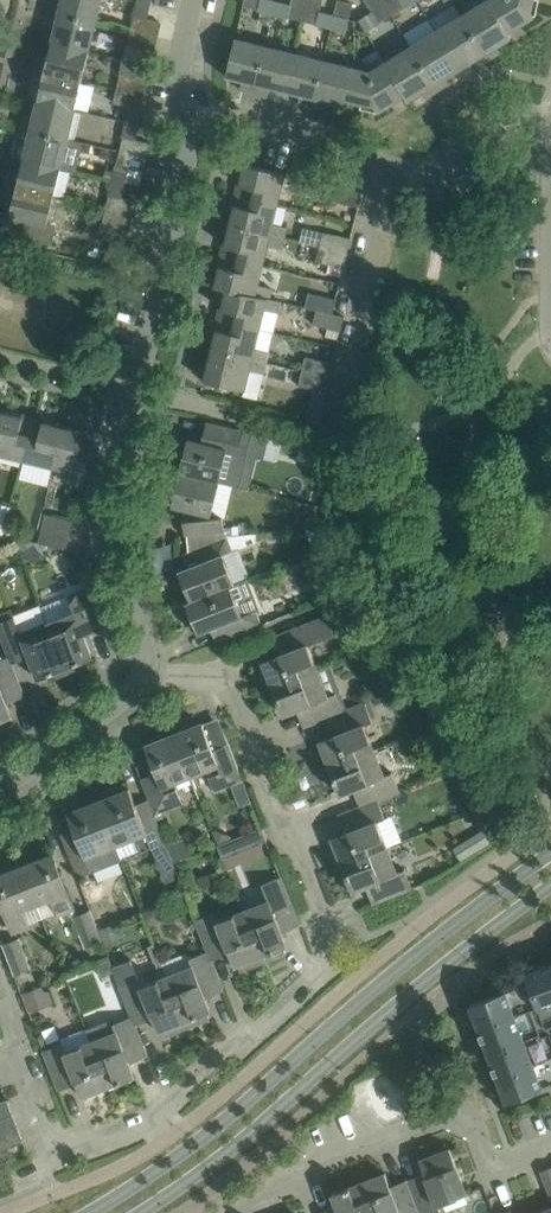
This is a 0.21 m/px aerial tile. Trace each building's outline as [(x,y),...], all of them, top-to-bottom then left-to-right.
[(102,0),(52,0),(50,10),(97,21),(102,0)] [(148,18),(151,3),(138,0),(131,29),(157,36),(161,21),(148,18)] [(244,5),(267,10),(267,11),(274,13),(277,0),(276,0),(245,0),(244,5)] [(292,4),(277,0),(274,13),(287,16),(287,17),(302,21),(307,0),(292,0),(292,4)] [(323,0),(307,0),(302,21),(332,28),(335,14),(320,11),(323,0)] [(353,3),(342,0),(338,0),(335,14),(332,28),(347,31),(353,3)] [(392,15),(383,0),(366,0),(373,11),(360,19),(366,31),(392,15)] [(392,15),(416,0),(383,0),(392,15)] [(508,31),(489,0),(484,0),(462,14),(486,52),(512,36),(508,31)] [(523,22),(510,0),(489,0),(508,31),(523,22)] [(534,0),(510,0),(523,22),(535,15),(531,10),(534,0)] [(89,50),(97,21),(50,10),(47,23),(56,26),(52,41),(89,50)] [(460,68),(486,52),(462,14),(436,30),(460,68)] [(154,50),(157,36),(131,29),(124,58),(137,62),(141,47),(154,50)] [(434,84),(460,68),(436,30),(410,46),(434,84)] [(266,45),(259,43),(236,38),(227,75),(243,79),(241,88),(255,92),(266,45)] [(82,79),(89,50),(52,41),(49,56),(39,54),(36,68),(82,79)] [(286,90),(295,52),(266,45),(255,92),(268,95),(271,86),(286,90)] [(408,100),(434,84),(410,46),(384,62),(405,95),(408,100)] [(312,106),(324,59),(295,52),(286,90),(301,93),(299,103),(312,106)] [(133,76),(137,62),(124,58),(117,88),(145,94),(148,80),(133,76)] [(345,104),(346,98),(354,66),(324,59),(312,106),(326,109),(329,100),(345,104)] [(390,103),(405,95),(384,62),(370,70),(390,103)] [(390,103),(370,70),(354,66),(346,98),(375,105),(379,110),(390,103)] [(36,68),(29,98),(38,100),(75,108),(82,79),(36,68)] [(141,108),(145,94),(117,88),(114,102),(130,106),(127,121),(140,124),(143,109),(141,108)] [(68,138),(75,108),(38,100),(34,115),(25,113),(22,126),(68,138)] [(136,138),(140,124),(127,121),(120,150),(147,157),(151,142),(136,138)] [(19,140),(15,156),(24,158),(61,167),(76,170),(83,141),(68,138),(22,126),(19,140)] [(144,171),(147,157),(120,150),(113,179),(125,182),(129,167),(144,171)] [(54,196),(61,167),(24,158),(21,173),(11,171),(8,185),(54,196)] [(278,204),(286,173),(245,163),(241,183),(238,182),(235,193),(278,204)] [(122,197),(125,182),(113,179),(109,194),(106,208),(133,215),(137,200),(122,197)] [(8,185),(5,199),(14,201),(10,217),(21,220),(17,234),(20,235),(19,239),(50,246),(51,244),(53,244),(57,225),(48,223),(54,196),(8,185)] [(359,206),(363,191),(335,185),(332,199),(359,206)] [(274,223),(278,204),(235,193),(233,204),(236,205),(231,224),(286,238),(288,227),(274,223)] [(130,229),(133,215),(106,208),(99,238),(112,241),(115,226),(130,229)] [(283,249),(286,238),(231,224),(226,244),(223,243),(221,254),(264,265),(268,245),(283,249)] [(347,252),(351,238),(324,232),(320,245),(347,252)] [(343,268),(347,252),(320,245),(316,261),(343,268)] [(256,296),(256,294),(264,265),(221,254),(218,265),(221,266),(216,286),(227,289),(256,296)] [(256,294),(256,296),(227,289),(223,307),(220,307),(218,318),(260,328),(264,309),(280,312),(283,301),(256,294)] [(332,313),(336,298),(309,291),(305,306),(317,310),(332,313)] [(343,316),(332,313),(317,310),(313,324),(340,331),(343,316)] [(255,348),(260,328),(218,318),(215,329),(218,330),(213,349),(268,362),(270,352),(255,348)] [(265,373),(268,362),(213,349),(208,368),(205,368),(203,379),(245,389),(250,369),(265,373)] [(328,377),(332,363),(306,356),(302,371),(328,377)] [(325,391),(328,377),(302,371),(298,385),(325,391)] [(32,416),(23,414),(22,416),(1,411),(0,416),(0,454),(21,459),(32,416)] [(52,466),(62,426),(44,422),(45,419),(32,416),(21,459),(52,466)] [(189,438),(180,472),(218,482),(229,484),(240,487),(250,445),(253,432),(214,422),(207,421),(202,441),(189,438)] [(52,466),(62,468),(85,474),(95,431),(84,428),(83,431),(62,426),(52,466)] [(210,517),(218,482),(180,472),(172,505),(194,510),(191,520),(184,520),(185,535),(187,535),(223,531),(222,516),(210,517)] [(68,533),(72,519),(45,513),(41,526),(68,533)] [(65,548),(68,533),(41,526),(38,541),(65,548)] [(188,566),(179,570),(191,600),(187,602),(187,603),(231,586),(236,584),(224,554),(233,550),(257,541),(256,533),(230,535),(224,537),(223,531),(187,535),(189,551),(183,553),(188,566)] [(29,535),(19,542),(32,563),(42,556),(29,535)] [(217,641),(262,624),(256,609),(242,615),(231,586),(187,603),(199,633),(212,628),(217,641)] [(64,668),(93,656),(84,634),(98,629),(96,624),(83,590),(68,596),(74,610),(46,621),(64,668)] [(46,621),(19,632),(13,617),(0,622),(0,634),(9,656),(10,658),(28,651),(38,678),(64,668),(46,621)] [(308,644),(316,641),(331,635),(323,617),(269,638),(276,656),(263,661),(264,662),(258,665),(268,689),(273,687),(274,688),(318,670),(308,644)] [(10,658),(9,656),(0,659),(0,720),(12,715),(8,702),(25,695),(10,658)] [(326,718),(348,708),(330,665),(318,670),(274,688),(284,714),(297,708),(304,726),(326,717),(326,718)] [(373,721),(366,702),(365,702),(348,708),(326,718),(333,735),(320,740),(330,767),(375,749),(365,724),(373,721)] [(204,723),(174,735),(190,775),(206,769),(215,791),(222,788),(244,780),(240,770),(230,743),(214,749),(204,723)] [(141,778),(153,808),(155,814),(183,803),(174,781),(190,775),(174,735),(146,745),(157,772),(141,778)] [(378,799),(400,790),(392,770),(384,774),(375,749),(330,767),(340,793),(354,788),(360,805),(378,799)] [(130,788),(99,799),(117,844),(135,837),(141,851),(166,840),(155,814),(153,808),(140,813),(130,788)] [(78,837),(65,842),(73,864),(77,877),(101,867),(122,859),(117,844),(99,799),(68,812),(78,837)] [(342,863),(388,845),(378,821),(386,817),(378,799),(360,805),(361,806),(338,814),(345,832),(332,837),(342,863)] [(485,842),(500,837),(489,807),(474,812),(485,842)] [(219,843),(233,838),(232,835),(217,829),(213,830),(219,843)] [(233,838),(219,843),(219,844),(224,857),(241,850),(236,837),(233,838)] [(175,862),(192,855),(185,838),(168,844),(175,862)] [(413,887),(406,869),(405,867),(397,870),(388,845),(342,863),(353,890),(366,885),(373,903),(413,887)] [(74,907),(61,875),(53,853),(23,865),(38,903),(52,897),(58,914),(74,907)] [(38,903),(23,865),(0,874),(0,896),(14,931),(29,926),(22,909),(38,903)] [(269,900),(244,910),(261,955),(264,962),(287,953),(284,946),(288,945),(283,931),(300,924),(281,876),(264,883),(262,883),(269,900)] [(98,926),(119,918),(109,894),(89,902),(98,926)] [(157,906),(143,911),(149,924),(162,919),(157,906)] [(90,909),(74,915),(86,946),(101,941),(90,909)] [(264,962),(261,955),(244,910),(218,920),(215,912),(195,920),(207,950),(212,959),(230,952),(235,965),(238,964),(241,971),(264,962)] [(119,923),(100,930),(107,947),(126,940),(119,923)] [(15,974),(30,968),(19,937),(3,944),(15,974)] [(191,964),(167,973),(168,976),(188,1027),(211,1018),(208,1011),(212,1010),(207,997),(224,990),(212,959),(207,950),(189,957),(191,964)] [(108,958),(97,963),(102,976),(114,972),(111,966),(108,958)] [(142,986),(138,977),(131,958),(111,966),(114,972),(131,1015),(136,1024),(154,1018),(159,1031),(162,1029),(165,1036),(188,1027),(168,976),(142,986)] [(525,972),(528,981),(470,1003),(507,1101),(550,1085),(550,962),(525,972)] [(43,989),(23,996),(29,1012),(55,1002),(50,990),(43,989)] [(148,1055),(136,1024),(131,1015),(113,1022),(112,1018),(86,1028),(91,1041),(108,1086),(136,1075),(130,1062),(148,1055)] [(82,1096),(108,1086),(91,1041),(65,1051),(62,1043),(44,1050),(60,1090),(77,1083),(82,1096)] [(13,1114),(9,1103),(0,1107),(0,1135),(19,1128),(13,1114)] [(24,1142),(19,1128),(0,1135),(0,1151),(24,1142)] [(467,1192),(450,1148),(420,1159),(426,1174),(422,1176),(421,1174),(408,1179),(421,1212),(442,1212),(438,1204),(467,1193),(467,1192)] [(541,1170),(550,1196),(550,1166),(541,1170)] [(408,1179),(395,1184),(395,1186),(391,1187),(386,1172),(360,1182),(372,1212),(421,1212),(408,1179)] [(360,1182),(333,1193),(338,1207),(334,1209),(334,1207),(320,1212),(372,1212),(360,1182)]
